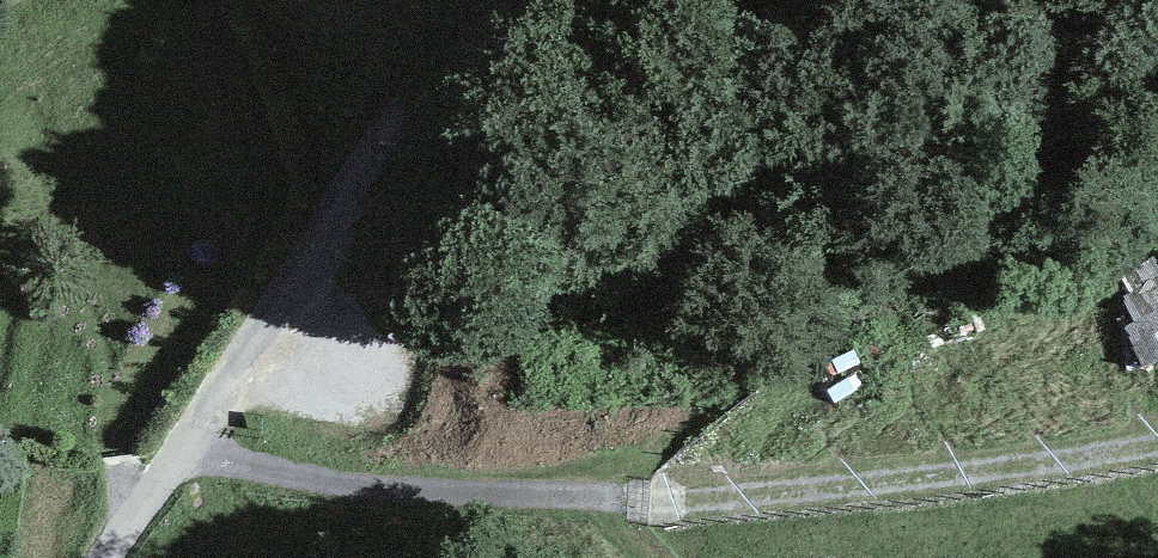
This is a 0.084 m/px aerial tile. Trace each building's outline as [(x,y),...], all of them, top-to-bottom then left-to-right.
[(1120,279),(1141,321),(1127,328),(1148,370),(1157,365),(1157,260),(1120,279)]
